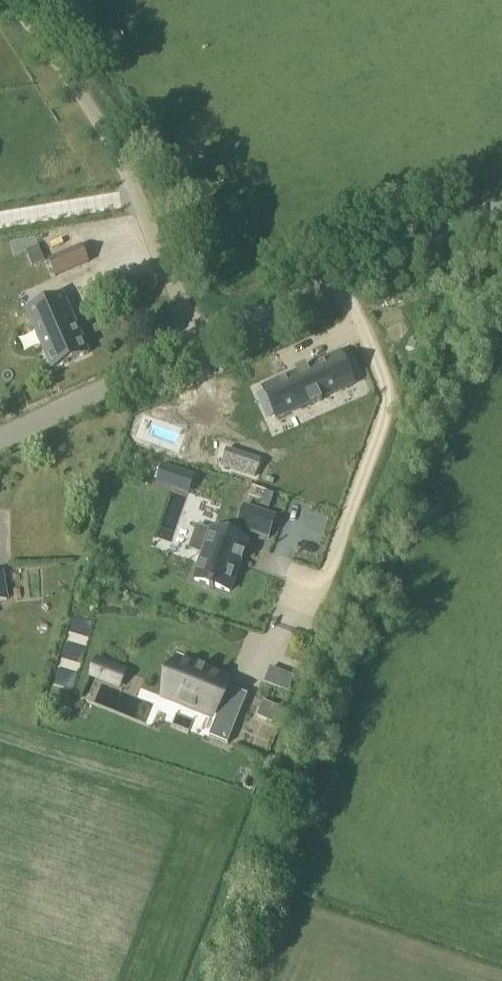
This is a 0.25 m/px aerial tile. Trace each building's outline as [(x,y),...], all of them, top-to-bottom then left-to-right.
[(35,265),(44,261),(37,246),(28,250),(35,265)] [(50,260),(58,278),(88,265),(81,247),(50,260)] [(88,353),(63,294),(26,310),(51,369),(88,353)] [(353,385),(340,356),(307,370),(305,367),(294,372),(296,375),(263,390),(276,419),(309,405),(310,407),(321,402),(320,400),(353,385)] [(220,466),(232,470),(238,453),(227,449),(220,466)] [(162,465),(155,485),(188,496),(195,476),(162,465)] [(226,532),(208,582),(242,595),(264,536),(282,543),(291,521),(260,509),(252,532),(254,532),(250,541),(226,532)] [(219,663),(170,643),(162,662),(181,669),(180,673),(179,673),(158,725),(194,739),(193,740),(195,740),(203,719),(205,720),(206,719),(204,718),(206,713),(208,714),(208,713),(206,712),(216,687),(215,686),(214,687),(210,686),(219,663)] [(262,702),(256,717),(271,724),(277,708),(262,702)]
